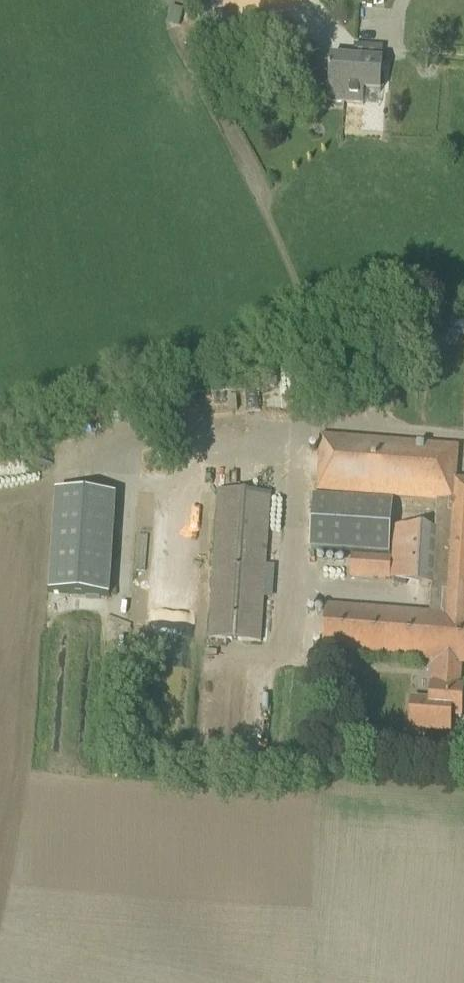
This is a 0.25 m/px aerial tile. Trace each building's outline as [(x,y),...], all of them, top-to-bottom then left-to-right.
[(320,51),(285,13),(253,43),(288,81),(320,51)] [(347,72),(345,103),(363,105),(364,92),(380,93),(380,90),(384,87),(384,78),(382,75),(383,62),(367,61),(368,47),(355,46),(354,60),(353,72),(347,72)] [(353,72),(354,60),(331,58),(331,59),(318,58),(317,70),(330,71),(328,102),(345,103),(347,72),(353,72)] [(449,322),(448,333),(463,335),(463,323),(449,322)] [(461,688),(462,665),(463,665),(463,481),(458,480),(459,447),(320,437),(316,493),(437,503),(435,532),(394,529),(391,583),(432,586),(430,613),(326,605),(322,654),(433,663),(432,685),(430,702),(416,701),(414,731),(454,734),(455,718),(463,719),(463,688),(461,688)] [(261,644),(271,495),(218,492),(208,640),(261,644)] [(55,493),(49,593),(112,597),(118,497),(55,493)] [(392,502),(314,497),(311,550),(389,555),(392,502)] [(390,581),(392,557),(351,554),(350,578),(390,581)]
